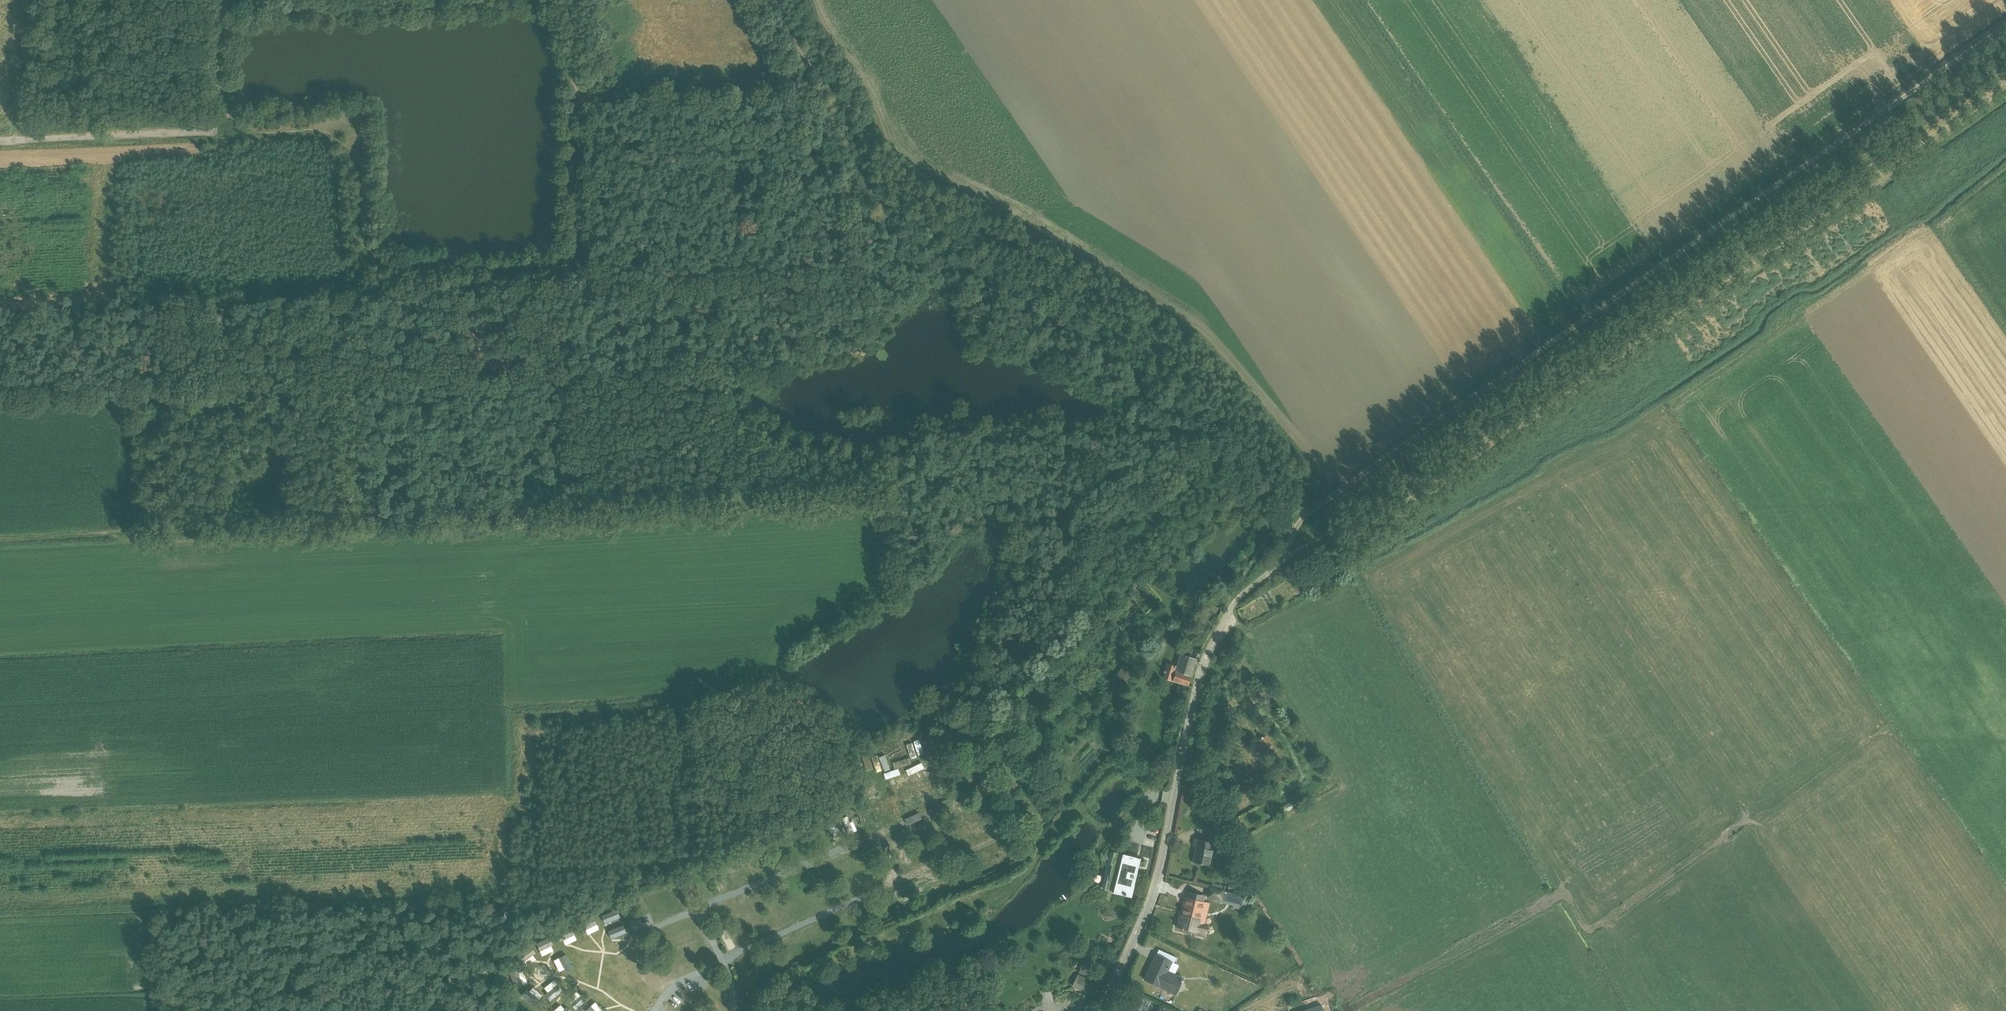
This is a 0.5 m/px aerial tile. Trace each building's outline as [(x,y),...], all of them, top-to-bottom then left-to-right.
[(1136,629),(1123,642),(1128,647),(1140,634),(1136,629)] [(1166,663),(1162,678),(1188,686),(1196,659),(1180,654),(1176,666),(1166,663)] [(1125,664),(1115,676),(1124,684),(1135,671),(1125,664)] [(1129,716),(1121,720),(1125,728),(1133,724),(1129,716)] [(1267,736),(1258,741),(1264,750),(1273,745),(1267,736)] [(883,741),(887,755),(893,754),(889,739),(883,741)] [(915,776),(931,772),(930,765),(913,769),(915,776)] [(937,778),(927,782),(932,796),(941,793),(937,778)] [(978,779),(966,787),(974,798),(985,791),(978,779)] [(874,781),(860,786),(863,797),(878,792),(874,781)] [(919,787),(913,789),(918,803),(924,802),(919,787)] [(1293,802),(1283,807),(1285,812),(1296,807),(1293,802)] [(847,817),(842,819),(849,834),(854,832),(852,827),(854,827),(853,823),(851,824),(847,817)] [(978,821),(970,825),(974,833),(982,829),(978,821)] [(833,822),(828,825),(834,839),(840,836),(838,832),(840,831),(838,827),(836,828),(833,822)] [(891,831),(886,833),(893,850),(899,847),(891,831)] [(1194,839),(1193,845),(1197,846),(1193,863),(1210,866),(1214,850),(1216,850),(1217,841),(1204,838),(1203,840),(1194,839)] [(1114,852),(1105,890),(1131,897),(1138,866),(1140,859),(1114,852)] [(790,876),(785,877),(790,892),(795,890),(790,876)] [(1236,879),(1227,881),(1228,890),(1238,888),(1236,879)] [(898,892),(894,893),(897,901),(907,898),(901,882),(895,885),(898,892)] [(1210,887),(1208,897),(1225,901),(1227,892),(1223,891),(1212,887),(1210,887)] [(651,892),(645,894),(651,908),(657,905),(651,892)] [(1188,892),(1186,898),(1204,902),(1205,896),(1188,892)] [(794,898),(788,900),(793,913),(799,911),(794,898)] [(1180,915),(1177,928),(1207,935),(1209,925),(1205,924),(1210,904),(1204,902),(1186,898),(1182,915),(1180,915)] [(610,908),(598,918),(603,924),(615,915),(610,908)] [(589,933),(595,926),(591,922),(584,929),(589,933)] [(619,922),(604,927),(607,936),(622,931),(619,922)] [(673,925),(665,929),(672,944),(680,940),(673,925)] [(815,925),(808,928),(813,940),(820,937),(815,925)] [(566,943),(572,937),(567,932),(561,938),(566,943)] [(794,948),(804,945),(801,933),(791,936),(794,948)] [(547,942),(534,948),(538,956),(551,950),(547,942)] [(1159,949),(1156,955),(1173,963),(1175,957),(1159,949)] [(563,952),(549,956),(554,970),(568,966),(563,952)] [(1156,955),(1145,980),(1176,994),(1184,978),(1169,971),(1173,963),(1156,955)] [(1086,957),(1078,973),(1088,977),(1095,962),(1086,957)] [(1078,974),(1072,986),(1088,993),(1094,981),(1078,974)] [(549,977),(539,985),(546,994),(556,986),(549,977)] [(528,983),(518,993),(527,1003),(537,994),(528,983)] [(1137,1008),(1145,1010),(1148,1010),(1152,1001),(1142,997),(1137,1008)] [(583,1010),(599,1010),(600,1009),(590,999),(581,1008),(583,1010)] [(560,1007),(556,1001),(546,1010),(547,1010),(555,1010),(560,1007)]
